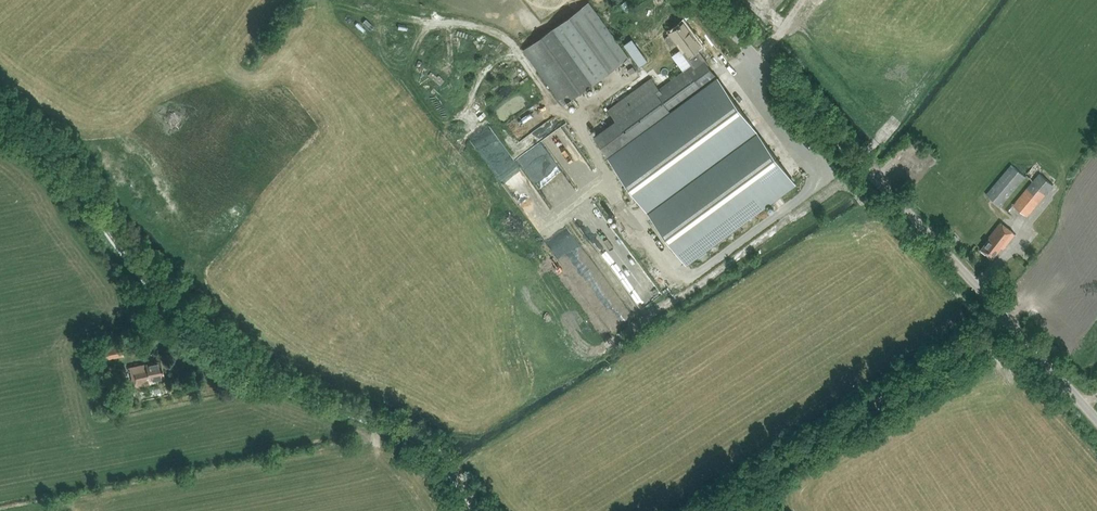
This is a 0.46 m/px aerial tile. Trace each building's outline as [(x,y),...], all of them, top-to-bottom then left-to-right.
[(630,58),(590,3),(525,50),(565,105),(630,58)] [(594,136),(686,262),(795,182),(718,78),(708,64),(709,63),(697,48),(701,45),(685,23),(671,34),(672,35),(669,37),(668,40),(671,44),(674,44),(677,42),(678,43),(680,41),(685,48),(682,50),(693,65),(659,89),(652,79),(609,109),(617,120),(594,136)] [(1026,177),(1011,165),(986,194),(1000,206),(1026,177)] [(1054,185),(1041,174),(1014,205),(1027,216),(1054,185)] [(1002,249),(1015,235),(1001,223),(988,238),(990,239),(981,250),(992,259),(1001,248),(1002,249)] [(719,250),(736,239),(732,234),(716,245),(719,250)] [(122,344),(102,348),(104,359),(124,355),(122,344)] [(161,362),(131,368),(135,386),(151,383),(150,380),(164,377),(161,362)] [(115,388),(113,377),(106,379),(106,381),(101,382),(105,402),(112,400),(110,389),(115,388)]
